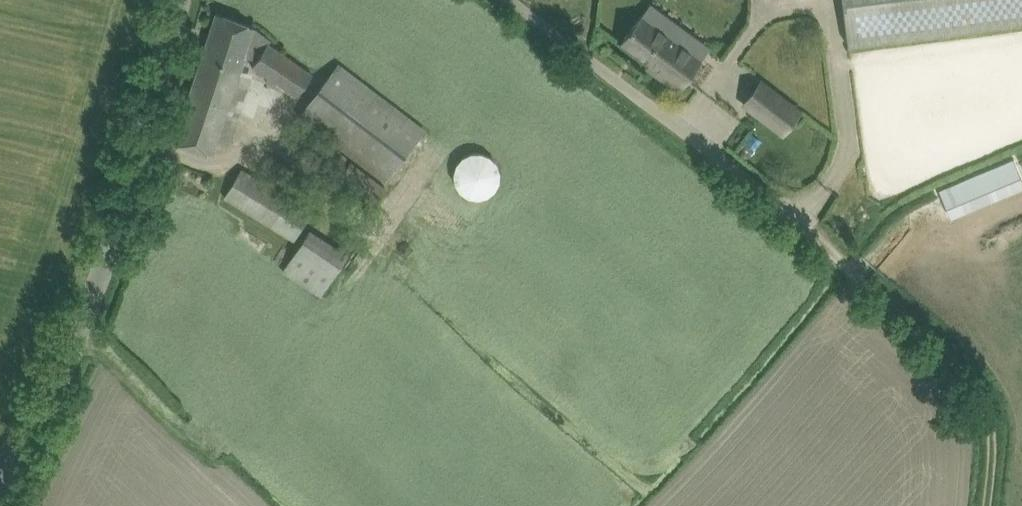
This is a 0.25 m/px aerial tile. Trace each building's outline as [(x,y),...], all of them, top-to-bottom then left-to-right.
[(848,45),(1021,22),(1021,0),(842,0),(848,45)] [(256,28),(236,19),(217,12),(175,140),(194,147),(214,152),(218,141),(229,145),(254,72),(243,68),(248,55),(257,59),(258,59),(253,67),(296,95),(312,74),(270,43),(272,40),(256,28)] [(633,26),(621,42),(650,64),(648,66),(649,67),(678,88),(677,90),(678,91),(690,75),(703,58),(702,57),(672,36),(679,26),(664,15),(658,23),(657,24),(642,14),(633,26)] [(339,62),(299,115),(385,181),(425,128),(426,127),(375,89),(339,62)] [(778,99),(764,118),(784,134),(799,114),(778,99)] [(333,175),(346,159),(327,144),(314,160),(333,175)] [(478,198),(489,195),(496,190),(500,180),(500,171),(497,163),(491,156),(481,153),(473,152),(464,156),(457,164),(454,174),(456,183),(461,191),(469,197),(478,198)] [(350,161),(336,179),(370,205),(384,188),(350,161)] [(295,239),(313,210),(259,179),(242,169),(225,197),(242,207),(295,239)] [(311,230),(283,270),(321,296),(348,255),(311,230)]
